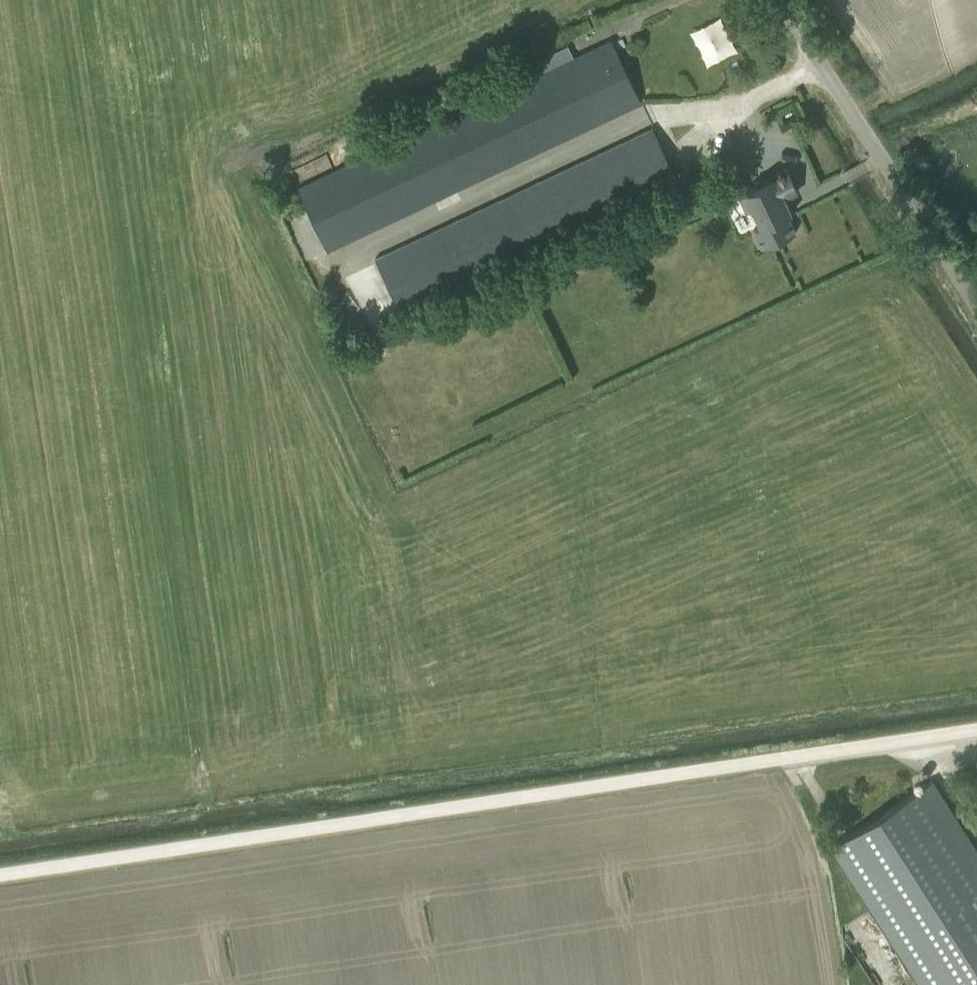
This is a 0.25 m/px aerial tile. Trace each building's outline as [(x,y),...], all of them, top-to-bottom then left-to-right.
[(329,251),(641,104),(612,40),(573,56),(567,45),(524,66),(530,77),(297,187),(329,251)] [(403,318),(680,188),(681,191),(692,186),(685,171),(675,175),(653,127),(374,258),(403,318)] [(762,246),(795,231),(788,214),(791,212),(784,197),(797,191),(786,169),(774,174),(772,170),(754,178),(757,184),(742,191),(744,194),(739,196),(746,210),(750,208),(751,210),(752,210),(753,213),(750,214),(755,225),(758,223),(759,225),(753,228),(762,246)] [(933,780),(830,845),(920,984),(976,984),(976,849),(933,780)]
